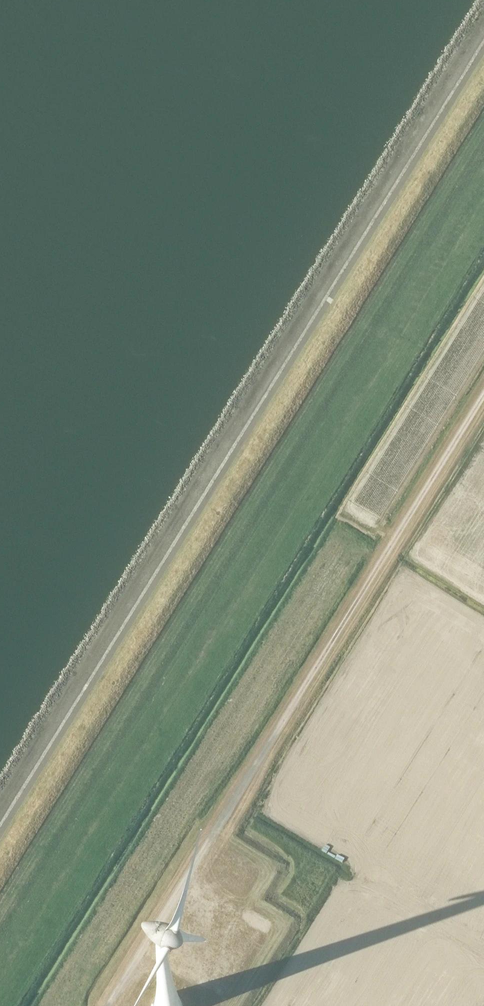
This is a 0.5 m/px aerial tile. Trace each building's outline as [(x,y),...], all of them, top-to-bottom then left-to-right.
[(152,1005),(184,1005),(182,1000),(179,997),(175,994),(171,993),(166,993),(162,994),(158,997),(155,1000),(153,1005),(152,1005)]
